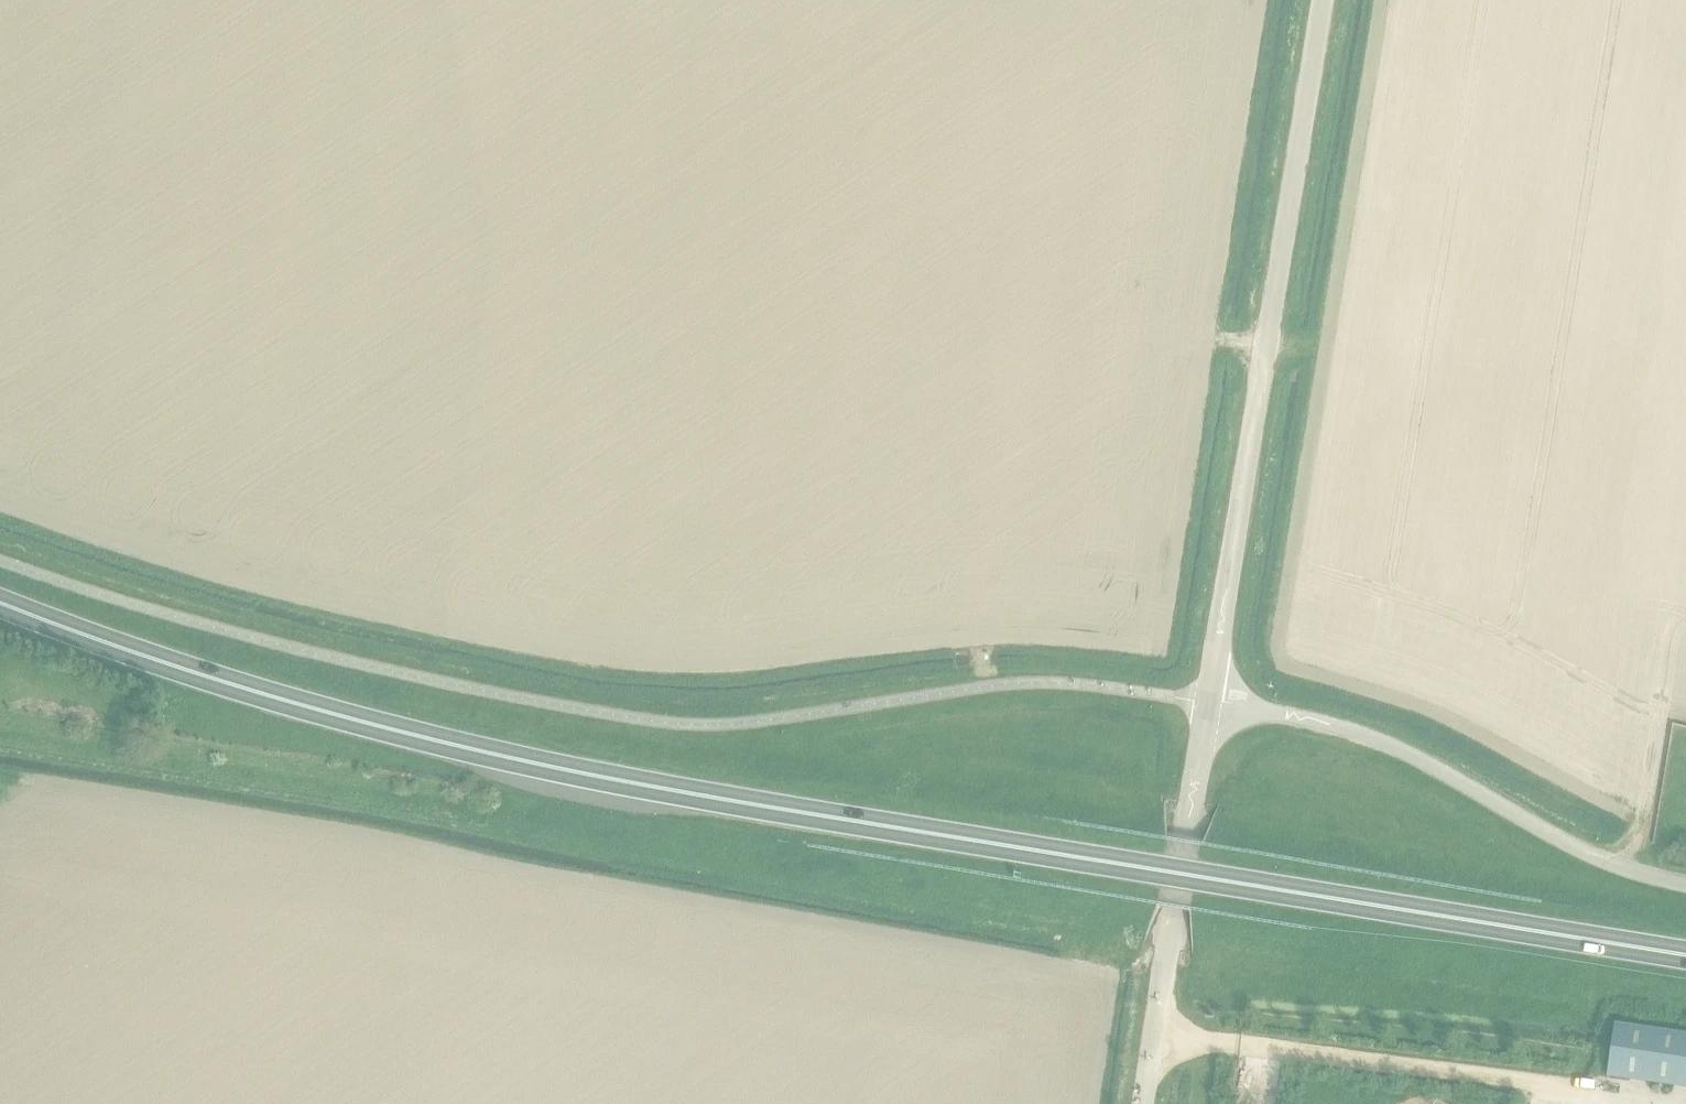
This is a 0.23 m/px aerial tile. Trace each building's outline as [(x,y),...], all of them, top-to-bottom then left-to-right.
[(1615,1024),(1607,1076),(1685,1089),(1685,1034),(1615,1024)]
